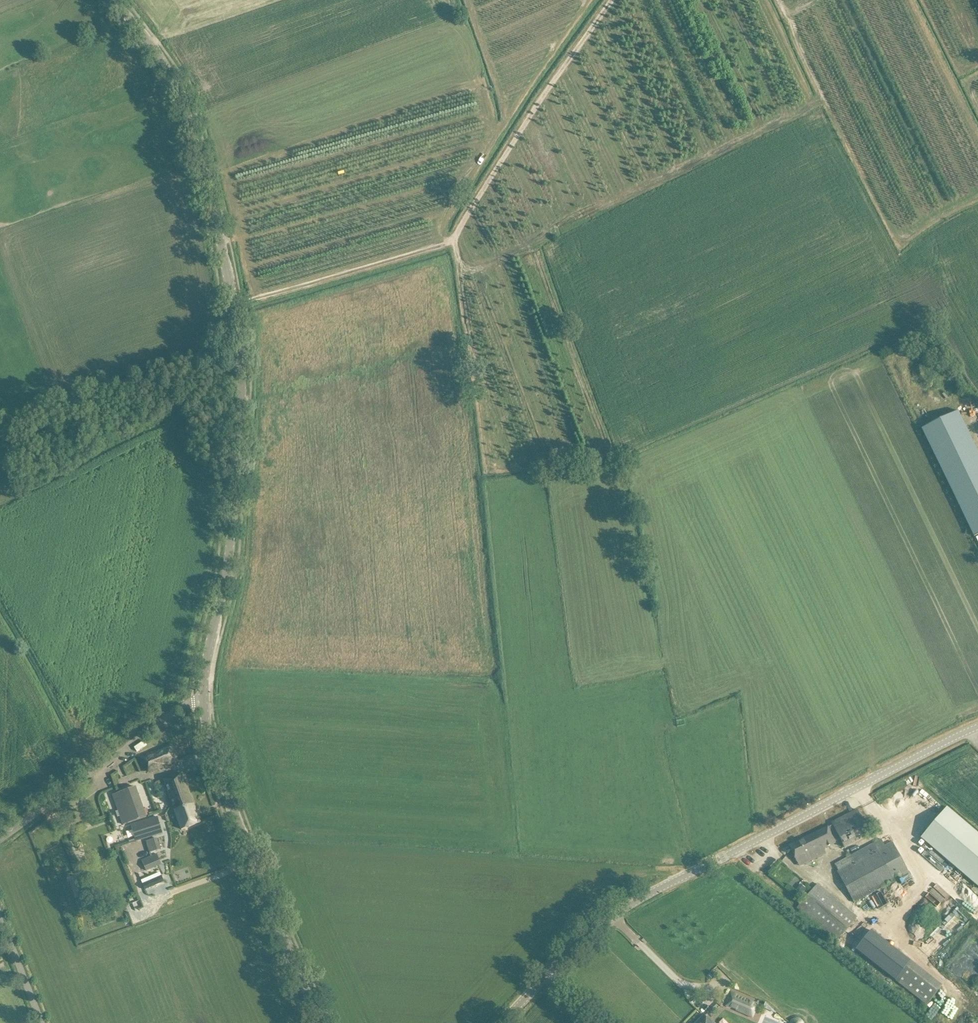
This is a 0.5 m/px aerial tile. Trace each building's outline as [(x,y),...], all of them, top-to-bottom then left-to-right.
[(921,428),(973,536),(977,534),(977,453),(958,410),(921,428)] [(139,757),(142,766),(143,769),(152,766),(154,772),(169,766),(178,763),(171,744),(139,757)] [(183,773),(173,777),(164,780),(182,829),(200,823),(183,773)] [(136,786),(113,795),(123,825),(147,816),(136,786)] [(947,807),(921,838),(977,886),(977,833),(947,807)] [(832,822),(845,847),(870,835),(857,810),(832,822)] [(132,824),(131,824),(136,841),(137,841),(147,838),(163,833),(158,816),(141,821),(132,824)] [(828,827),(789,845),(796,860),(823,847),(824,848),(835,842),(828,827)] [(156,838),(146,841),(150,852),(160,849),(156,838)] [(835,865),(856,903),(909,873),(892,842),(885,846),(881,839),(835,865)] [(162,865),(157,853),(141,860),(146,871),(162,865)] [(149,881),(143,884),(146,890),(165,882),(161,875),(160,872),(148,877),(149,881)] [(797,908),(805,914),(837,941),(857,917),(818,884),(797,908)] [(802,884),(797,890),(803,896),(808,890),(802,884)] [(944,983),(871,929),(856,950),(928,1004),(944,983)] [(746,1001),(720,997),(718,1011),(737,1014),(738,1007),(746,1007),(746,1001)] [(766,1001),(763,1007),(776,1013),(777,1011),(775,1010),(775,1009),(766,1001)]
